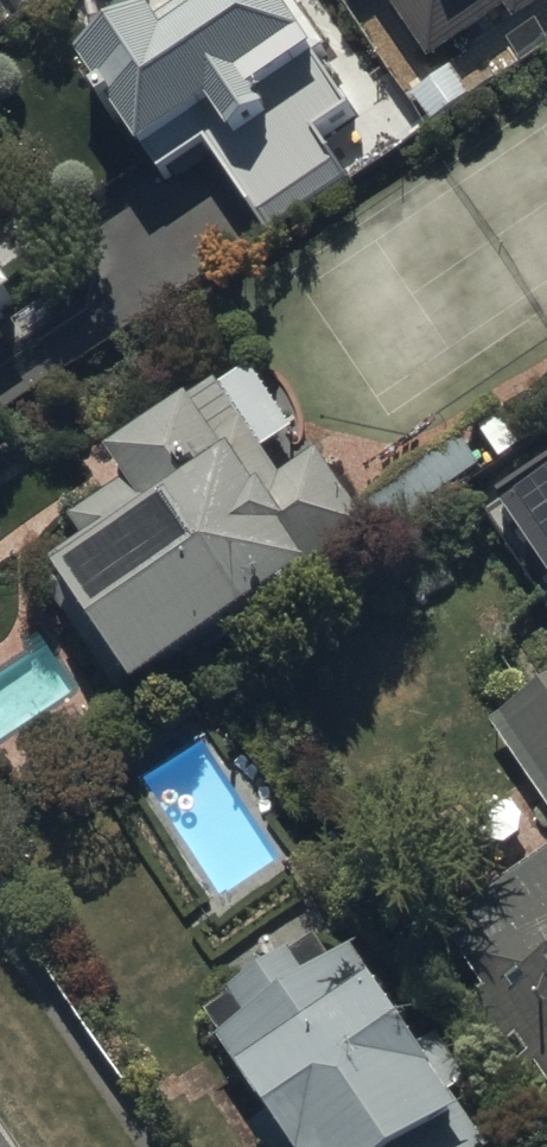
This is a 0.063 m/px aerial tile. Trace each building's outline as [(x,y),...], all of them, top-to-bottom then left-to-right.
[(332,108),(343,100),(276,0),(189,0),(190,3),(79,76),(171,214),(220,181),(272,259),(354,205),(327,165),(357,146),(332,108)] [(440,85),(546,14),(546,0),(339,0),(355,24),(386,4),(440,85)] [(41,356),(0,295),(0,384),(41,356)] [(327,473),(282,503),(225,417),(122,485),(136,506),(80,543),(101,574),(63,599),(163,749),(345,630),(323,597),(384,557),(327,473)] [(495,490),(546,565),(546,454),(495,490)] [(496,732),(546,809),(546,698),(496,732)] [(459,956),(546,1088),(546,898),(459,956)] [(310,961),(202,1032),(278,1146),(476,1146),(340,941),(310,961)]
